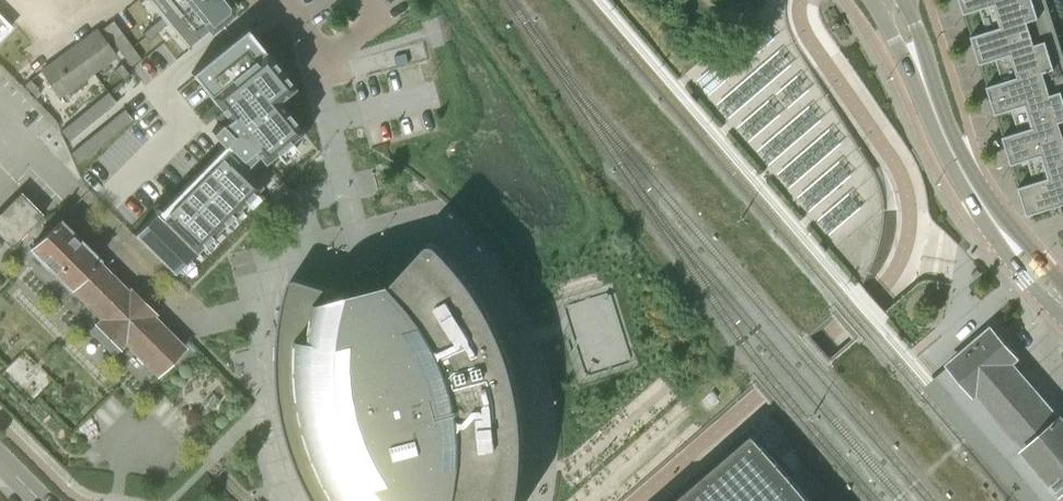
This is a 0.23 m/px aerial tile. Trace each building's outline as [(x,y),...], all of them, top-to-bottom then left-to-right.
[(189,48),(210,31),(211,32),(233,13),(234,6),(230,0),(149,0),(189,48)] [(1059,37),(1048,0),(961,0),(1026,207),(1028,213),(1032,211),(1062,202),(1062,36),(1059,37)] [(163,17),(153,26),(158,32),(168,24),(163,17)] [(108,35),(118,27),(114,21),(103,29),(108,35)] [(158,32),(153,26),(142,34),(147,41),(158,32)] [(108,35),(112,41),(123,33),(118,27),(108,35)] [(155,212),(134,234),(139,239),(147,247),(148,248),(156,256),(172,272),(174,274),(261,185),(245,169),(257,156),(263,162),(276,151),(274,149),(286,139),(288,142),(302,131),(277,101),(285,94),(272,76),(280,70),(255,40),(246,28),(190,73),(195,79),(224,114),(226,117),(211,132),(222,142),(229,149),(161,219),(155,212)] [(97,70),(115,56),(96,31),(71,49),(84,67),(91,62),(97,70)] [(123,33),(112,41),(117,48),(128,40),(123,33)] [(132,46),(128,40),(117,48),(122,54),(132,46)] [(132,46),(122,54),(126,60),(137,52),(132,46)] [(61,97),(97,70),(91,62),(84,67),(71,49),(41,71),(61,97)] [(137,52),(126,60),(131,67),(140,60),(142,59),(137,52)] [(129,74),(121,64),(114,69),(123,79),(129,74)] [(31,79),(25,86),(34,95),(40,88),(31,79)] [(108,93),(101,98),(109,108),(116,103),(108,93)] [(103,114),(109,108),(101,98),(94,104),(103,114)] [(88,109),(96,119),(103,114),(94,104),(88,109)] [(88,109),(81,115),(89,125),(96,119),(88,109)] [(124,110),(118,115),(126,125),(132,119),(124,110)] [(82,130),(89,125),(81,115),(74,120),(82,130)] [(111,121),(119,131),(126,125),(118,115),(111,121)] [(82,130),(74,120),(67,126),(76,136),(82,130)] [(111,121),(104,126),(112,136),(119,131),(111,121)] [(60,131),(62,133),(69,142),(76,136),(67,126),(61,131),(60,131)] [(104,126),(97,132),(105,142),(112,136),(104,126)] [(99,147),(105,142),(97,132),(90,137),(99,147)] [(99,147),(90,137),(84,143),(92,153),(99,147)] [(84,143),(77,148),(85,158),(92,153),(84,143)] [(70,154),(71,155),(78,164),(85,158),(77,148),(70,154)] [(0,213),(0,235),(11,247),(43,216),(20,193),(0,213)] [(60,221),(31,249),(55,273),(70,288),(97,261),(99,260),(60,221)] [(130,230),(125,236),(132,243),(137,238),(130,230)] [(139,239),(134,245),(141,252),(147,247),(139,239)] [(519,498),(521,489),(523,472),(524,464),(524,454),(525,442),(525,432),(524,421),(522,403),(518,386),(514,370),(509,356),(503,337),(493,315),(484,300),(478,290),(461,267),(443,246),(440,244),(438,242),(436,241),(433,241),(430,241),(428,242),(419,252),(392,283),(382,286),(379,281),(381,274),(377,266),(365,269),(354,272),(355,281),(360,286),(360,292),(349,294),(296,278),(292,278),(290,279),(286,286),(282,302),(279,319),(278,336),(277,356),(277,373),(279,392),(280,399),(282,415),(286,429),(287,432),(290,444),(295,459),(301,475),(310,492),(315,500),(519,500),(519,498)] [(148,248),(143,254),(150,261),(156,256),(148,248)] [(126,343),(157,375),(184,348),(184,347),(153,316),(155,314),(130,290),(129,292),(97,261),(70,288),(101,320),(90,331),(113,355),(126,343)] [(172,272),(167,277),(174,285),(180,279),(174,274),(172,272)] [(181,280),(175,286),(183,293),(188,288),(181,280)] [(1058,490),(1062,496),(1062,422),(1059,417),(1057,419),(1008,362),(1014,357),(996,337),(989,329),(948,365),(971,392),(973,391),(1022,448),(1021,450),(1057,491),(1058,490)] [(948,365),(923,388),(1021,500),(1062,500),(1062,496),(1058,490),(1057,491),(1021,450),(1022,448),(973,391),(971,392),(948,365)] [(753,433),(674,500),(811,500),(753,433)]
